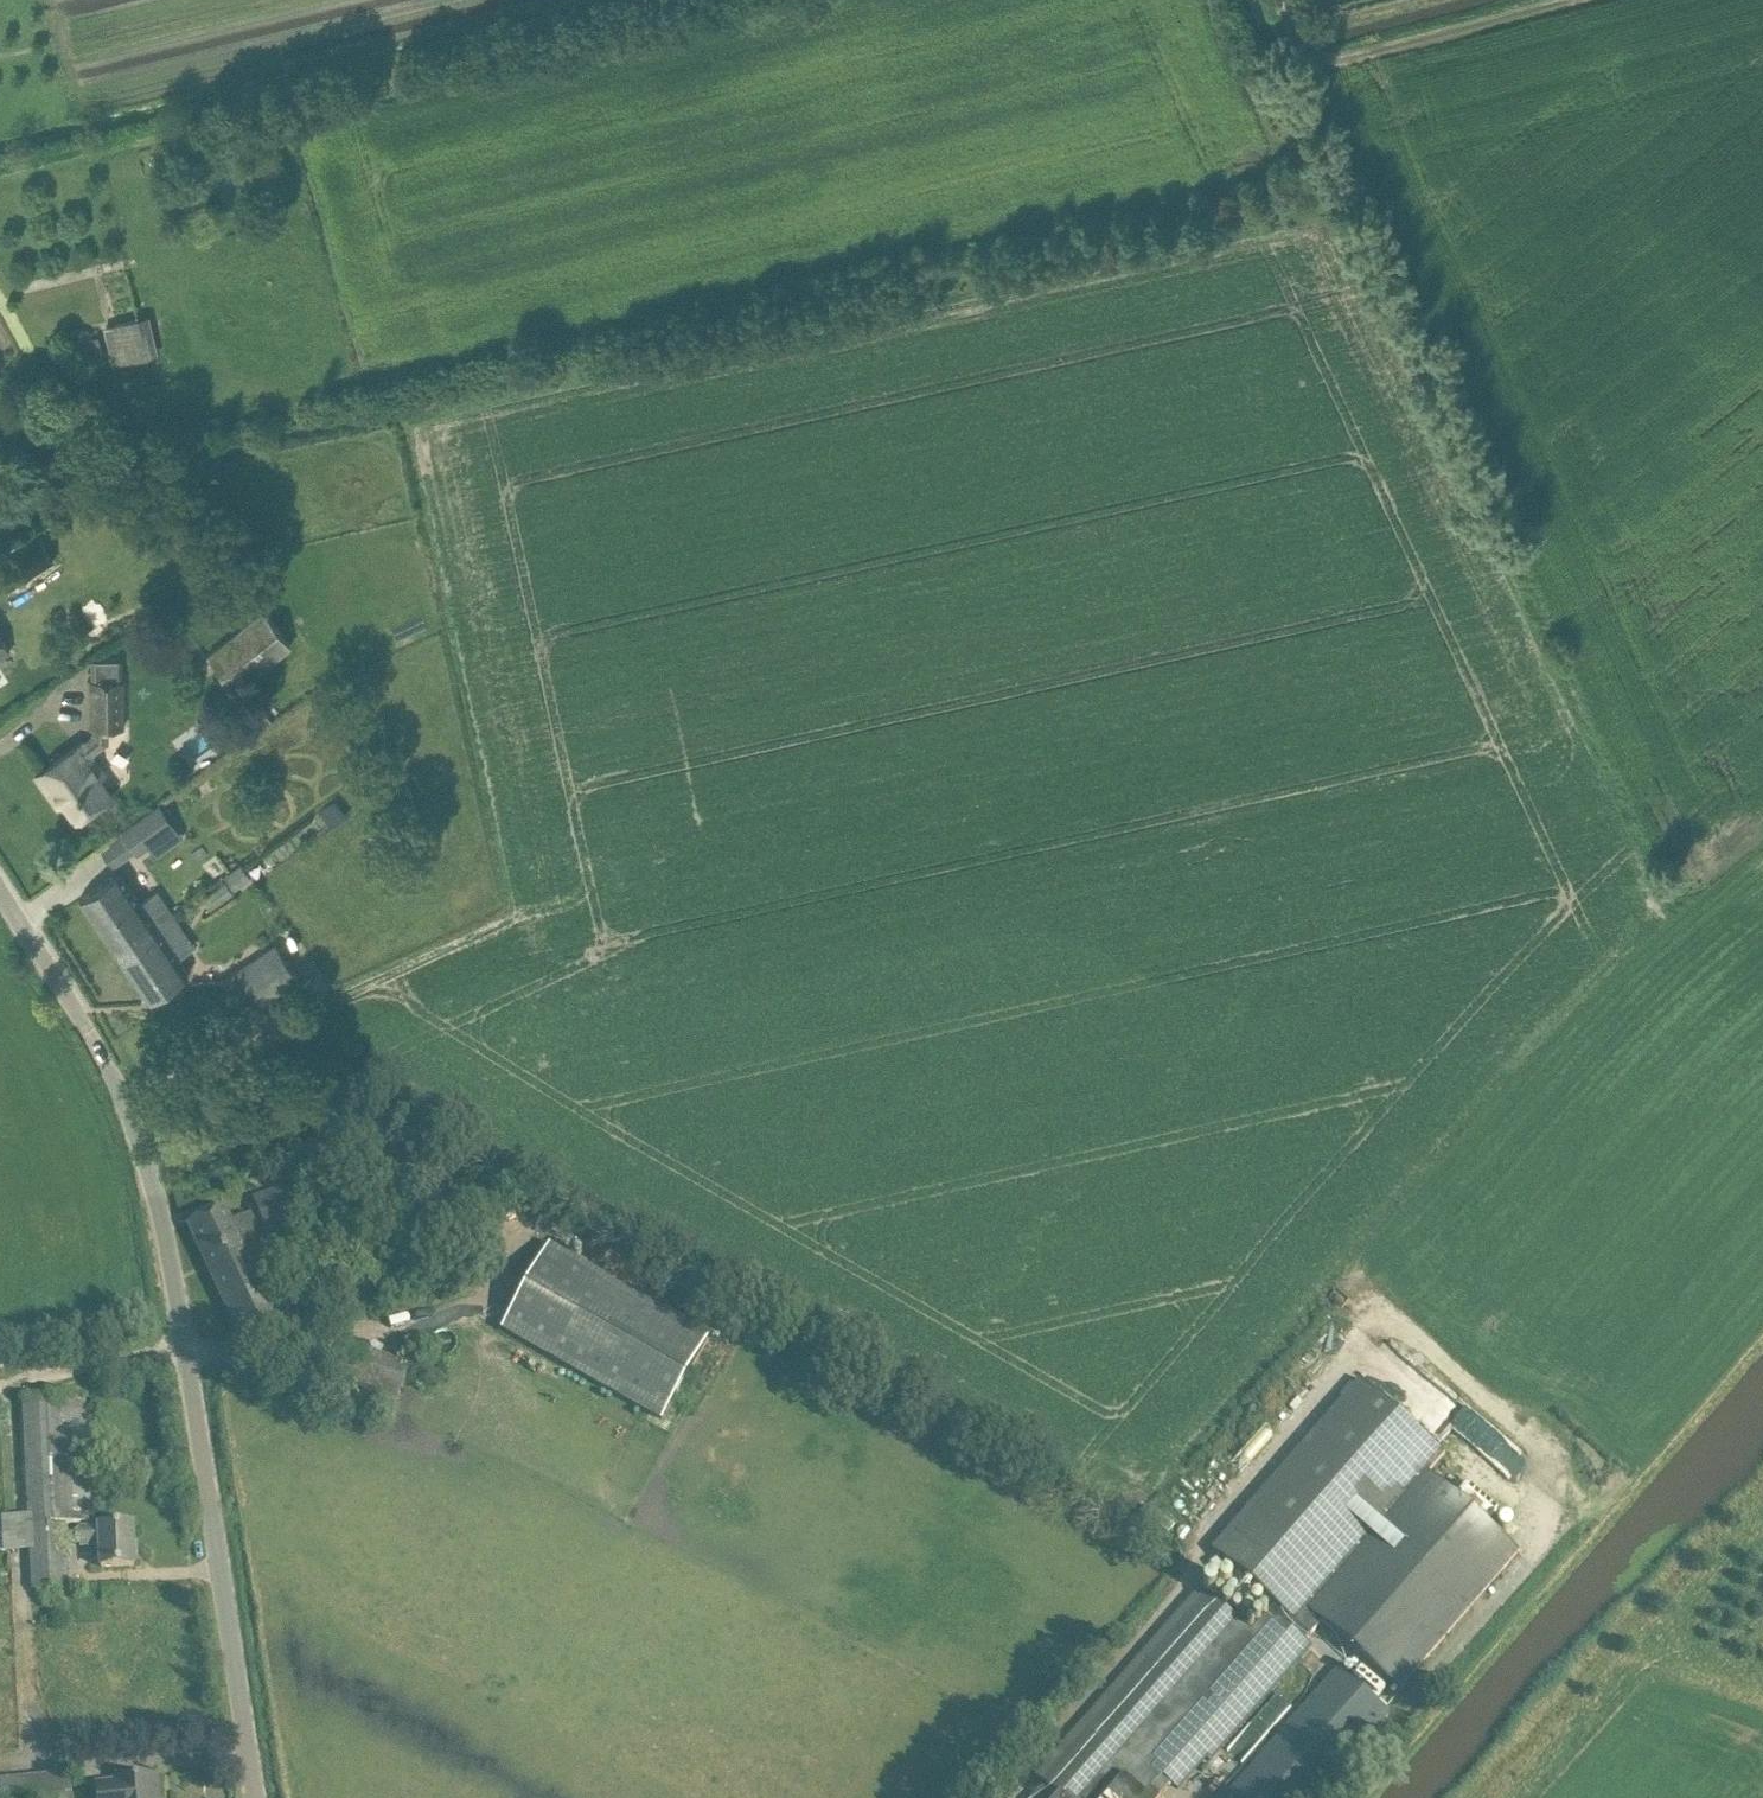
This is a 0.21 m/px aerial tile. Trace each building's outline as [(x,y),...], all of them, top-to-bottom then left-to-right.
[(437,80),(415,85),(417,94),(428,92),(428,94),(440,91),(437,80)] [(151,314),(105,324),(113,363),(159,353),(151,314)] [(44,503),(37,508),(42,516),(49,511),(44,503)] [(263,607),(207,653),(235,687),(290,641),(263,607)] [(12,651),(0,633),(0,659),(12,651)] [(93,733),(56,760),(36,773),(50,793),(56,788),(77,818),(96,804),(112,793),(90,763),(96,759),(91,751),(107,739),(107,725),(124,725),(123,677),(121,677),(119,657),(97,659),(98,678),(92,678),(93,733)] [(159,803),(121,831),(138,854),(149,846),(157,856),(184,836),(159,803)] [(119,870),(80,897),(116,950),(173,911),(158,889),(140,901),(119,870)] [(173,911),(116,950),(150,1001),(191,973),(179,957),(196,945),(173,911)] [(233,989),(222,996),(222,997),(229,1006),(239,1000),(245,1010),(261,999),(263,1003),(299,978),(277,941),(225,977),(233,989)] [(254,1197),(267,1233),(314,1216),(301,1179),(254,1197)] [(282,1322),(254,1264),(270,1256),(249,1214),(233,1221),(226,1206),(188,1224),(242,1340),(282,1322)] [(549,1245),(502,1328),(662,1419),(709,1336),(549,1245)] [(411,1366),(345,1340),(331,1374),(398,1400),(411,1366)] [(1360,1378),(1211,1549),(1310,1634),(1322,1620),(1401,1688),(1518,1553),(1493,1530),(1505,1517),(1462,1482),(1451,1495),(1427,1474),(1447,1453),(1360,1378)] [(26,1400),(32,1515),(3,1516),(4,1550),(34,1549),(35,1569),(36,1588),(69,1587),(65,1523),(91,1521),(84,1397),(26,1400)] [(133,1526),(109,1527),(83,1528),(84,1544),(102,1544),(103,1567),(134,1566),(133,1526)] [(1032,1797),(1158,1797),(1171,1783),(1147,1763),(1272,1622),(1265,1616),(1250,1633),(1199,1588),(1036,1775),(1045,1783),(1032,1797)] [(1272,1622),(1147,1763),(1171,1783),(1180,1790),(1313,1645),(1279,1615),(1272,1622)] [(1391,1713),(1338,1667),(1223,1797),(1316,1797),(1391,1713)] [(72,1797),(70,1775),(2,1782),(2,1790),(0,1791),(0,1797),(72,1797)] [(98,1797),(159,1797),(156,1775),(117,1779),(96,1782),(98,1797)]
